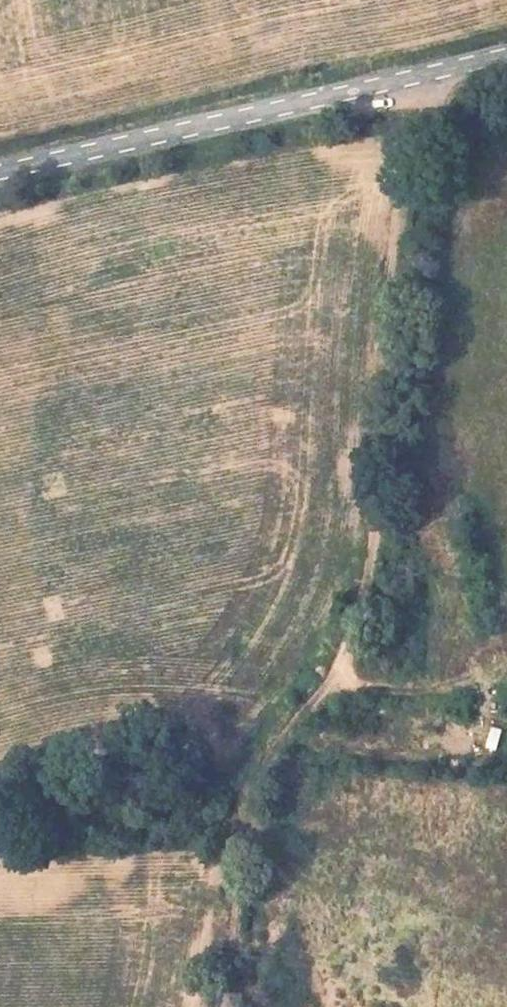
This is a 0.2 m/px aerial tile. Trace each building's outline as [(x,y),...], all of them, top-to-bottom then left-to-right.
[(498,750),(502,728),(489,725),(484,747),(498,750)]
